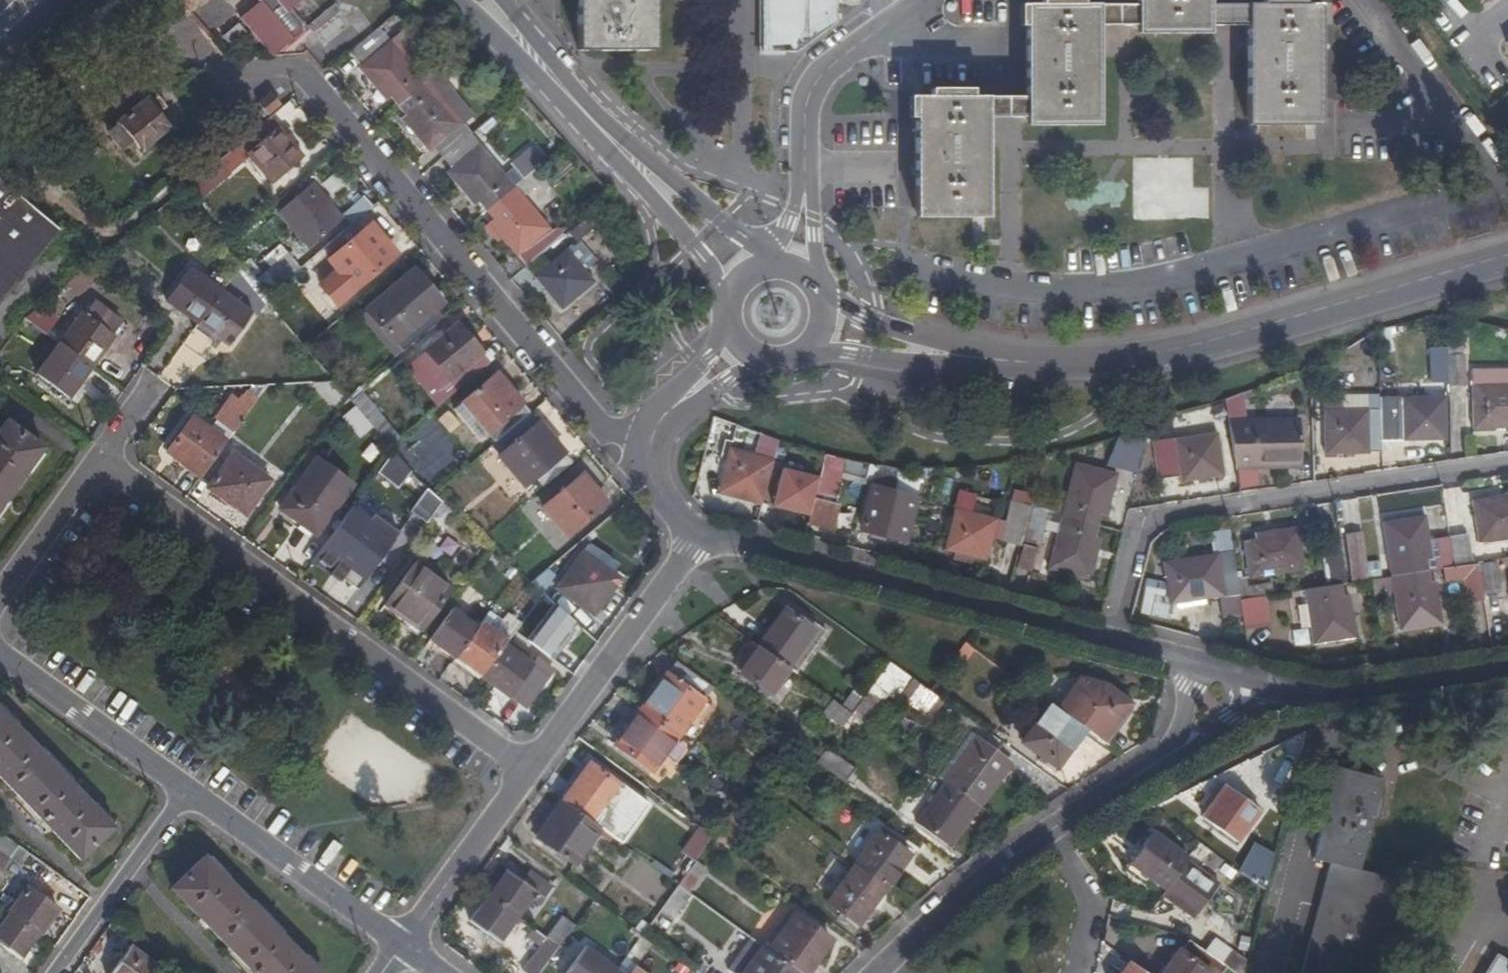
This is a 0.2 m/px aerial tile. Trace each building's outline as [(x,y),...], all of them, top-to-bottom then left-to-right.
[(272,56),(302,31),(301,22),(290,10),(302,0),(260,0),(261,2),(241,19),(272,56)] [(578,50),(655,51),(655,0),(578,0),(578,50)] [(837,23),(837,0),(762,0),(762,51),(799,52),(837,23)] [(1208,5),(1208,0),(1136,0),(1135,6),(1136,27),(1208,27),(1208,5)] [(309,23),(320,36),(342,17),(332,4),(309,23)] [(1246,26),(1246,5),(1226,5),(1208,5),(1208,27),(1226,27),(1246,26)] [(1320,5),(1303,5),(1262,5),(1246,5),(1246,26),(1245,118),(1319,119),(1320,5)] [(1098,118),(1098,27),(1097,6),(1082,6),(1041,6),(1025,6),(1025,98),(1025,118),(1098,118)] [(1123,27),(1136,27),(1135,6),(1123,6),(1097,6),(1098,27),(1123,27)] [(416,20),(408,9),(351,54),(360,66),(358,68),(373,87),(379,83),(390,97),(398,106),(435,74),(426,63),(416,70),(391,40),(416,20)] [(1208,35),(1208,27),(1136,27),(1136,35),(1208,35)] [(444,85),(435,74),(398,106),(405,115),(417,129),(412,133),(427,151),(434,146),(443,157),(470,135),(435,93),(444,85)] [(110,101),(124,119),(108,131),(124,150),(134,142),(141,151),(169,129),(157,114),(166,108),(157,96),(149,103),(132,83),(110,101)] [(379,83),(373,87),(385,101),(390,97),(379,83)] [(930,98),(972,97),(972,90),(930,89),(930,98)] [(280,105),(270,94),(258,104),(268,116),(280,105)] [(988,209),(987,119),(987,98),(972,97),(930,98),(914,98),(915,209),(988,209)] [(1012,118),(1025,118),(1025,98),(1013,98),(987,98),(987,119),(1012,118)] [(417,129),(405,115),(400,119),(412,133),(417,129)] [(1098,127),(1098,118),(1025,118),(1025,127),(1098,127)] [(1319,128),(1319,119),(1245,118),(1245,127),(1319,128)] [(303,155),(278,126),(246,153),(272,181),(303,155)] [(470,135),(443,157),(452,169),(446,174),(463,193),(467,189),(478,203),(485,212),(531,174),(544,163),(536,154),(506,178),(470,135)] [(234,144),(185,185),(197,200),(247,159),(234,144)] [(1208,188),(1193,188),(1193,158),(1165,159),(1165,176),(1136,177),(1136,193),(1134,193),(1134,215),(1198,214),(1197,202),(1208,202),(1208,188)] [(525,268),(558,240),(523,198),(539,184),(531,174),(485,212),(493,221),(504,234),(500,238),(525,268)] [(0,183),(0,305),(59,232),(0,183)] [(341,218),(312,184),(279,212),(308,245),(341,218)] [(473,207),(478,203),(467,189),(463,193),(473,207)] [(988,218),(988,209),(915,209),(915,218),(988,218)] [(593,226),(587,218),(567,234),(574,242),(593,226)] [(488,224),(500,238),(504,234),(493,221),(488,224)] [(396,252),(371,222),(327,259),(332,265),(314,281),(334,305),(396,252)] [(561,309),(594,281),(567,249),(534,277),(561,309)] [(247,257),(236,265),(238,267),(263,297),(299,267),(286,252),(269,267),(260,258),(253,264),(247,257)] [(166,301),(197,324),(220,291),(189,269),(166,301)] [(367,309),(400,350),(435,321),(428,314),(440,304),(413,271),(367,309)] [(220,291),(197,324),(227,346),(251,313),(220,291)] [(80,313),(57,344),(90,368),(112,337),(110,336),(122,320),(94,300),(82,316),(80,313)] [(24,321),(54,339),(58,333),(51,329),(58,317),(34,303),(24,321)] [(360,314),(394,356),(400,350),(367,309),(360,314)] [(428,394),(437,405),(450,394),(489,361),(456,322),(424,350),(437,365),(430,371),(440,383),(428,394)] [(90,368),(57,344),(35,375),(68,399),(90,368)] [(417,355),(430,371),(437,365),(424,350),(417,355)] [(1465,355),(1449,355),(1449,386),(1466,386),(1465,355)] [(487,432),(496,443),(532,413),(498,372),(455,408),(481,438),(487,432)] [(1503,428),(1507,428),(1507,385),(1473,386),(1473,423),(1503,423),(1503,428)] [(372,425),(373,427),(389,446),(399,437),(362,392),(353,399),(373,423),(372,425)] [(1381,410),(1381,435),(1404,434),(1404,441),(1447,440),(1446,397),(1381,398),(1381,410)] [(1269,401),(1270,416),(1289,415),(1289,400),(1269,401)] [(372,425),(355,405),(343,415),(361,436),(373,427),(372,425)] [(1369,451),(1382,452),(1381,435),(1381,410),(1325,411),(1326,448),(1344,448),(1344,454),(1369,454),(1369,451)] [(496,443),(492,446),(525,486),(535,478),(543,488),(573,463),(532,413),(496,443)] [(1229,422),(1234,459),(1259,459),(1259,458),(1276,458),(1276,464),(1301,464),(1300,422),(1258,422),(1258,415),(1228,416),(1229,422)] [(165,452),(200,477),(221,448),(225,442),(190,417),(165,452)] [(5,420),(0,426),(0,505),(42,447),(5,420)] [(1199,473),(1200,479),(1224,475),(1218,433),(1177,440),(1176,439),(1154,441),(1159,480),(1182,476),(1199,473)] [(1113,434),(1108,467),(1136,472),(1142,439),(1113,434)] [(221,448),(200,477),(211,483),(230,455),(221,448)] [(740,491),(738,496),(762,503),(773,461),(731,450),(722,486),(740,491)] [(390,453),(375,473),(397,489),(412,469),(390,453)] [(268,482),(230,455),(211,483),(206,489),(243,516),(268,482)] [(845,461),(825,456),(821,472),(814,498),(834,504),(842,472),(845,461)] [(352,484),(316,457),(279,510),(315,535),(352,484)] [(857,464),(845,461),(842,472),(866,478),(870,465),(868,465),(857,464)] [(1064,516),(1099,525),(1102,515),(1108,516),(1119,474),(1077,464),(1067,506),(1064,516)] [(768,509),(807,516),(815,476),(776,468),(768,509)] [(873,487),(888,491),(892,476),(878,472),(873,487)] [(1183,482),(1200,479),(1199,473),(1182,476),(1183,482)] [(606,503),(583,474),(543,507),(567,536),(606,503)] [(720,492),(738,496),(740,491),(722,486),(720,492)] [(882,527),(880,532),(905,539),(915,498),(888,491),(873,487),(864,522),(882,527)] [(424,524),(441,501),(425,489),(408,512),(424,524)] [(1473,501),(1479,543),(1507,539),(1507,496),(1473,501)] [(1064,516),(1067,506),(1034,497),(1032,507),(1050,512),(1064,516)] [(814,498),(808,524),(832,530),(838,505),(834,504),(814,498)] [(956,509),(970,513),(973,503),(959,499),(956,509)] [(1002,541),(1022,546),(1032,508),(1012,503),(1007,523),(1002,541)] [(1022,546),(1036,549),(1040,551),(1048,521),(1050,512),(1032,507),(1032,508),(1022,546)] [(986,562),(992,539),(997,520),(970,513),(956,509),(955,509),(946,545),(963,549),(962,556),(986,562)] [(1062,525),(1064,516),(1050,512),(1048,521),(1062,525)] [(1096,537),(1099,525),(1064,516),(1062,525),(1050,569),(1091,580),(1097,555),(1092,554),(1096,537)] [(1392,577),(1428,571),(1427,560),(1424,542),(1430,542),(1426,517),(1383,523),(1392,577)] [(342,520),(316,556),(357,586),(383,551),(342,520)] [(992,539),(1002,541),(1007,523),(997,520),(992,539)] [(863,528),(880,532),(882,527),(864,522),(863,528)] [(1274,537),(1257,539),(1245,541),(1250,579),(1304,571),(1298,528),(1273,531),(1274,537)] [(518,540),(511,531),(496,544),(503,552),(518,540)] [(1350,581),(1367,579),(1359,531),(1342,533),(1350,581)] [(1467,535),(1450,538),(1454,568),(1463,566),(1471,565),(1467,535)] [(1102,539),(1096,537),(1092,554),(1097,555),(1102,539)] [(1433,560),(1430,542),(1424,542),(1427,560),(1433,560)] [(1348,584),(1341,543),(1322,545),(1328,586),(1341,585),(1348,584)] [(944,551),(962,556),(963,549),(946,545),(944,551)] [(1022,546),(1015,571),(1029,574),(1036,549),(1022,546)] [(1240,594),(1233,552),(1218,555),(1225,597),(1240,594)] [(618,579),(584,553),(557,588),(592,614),(618,579)] [(1225,597),(1218,555),(1164,564),(1170,600),(1199,595),(1200,601),(1225,597)] [(1496,563),(1481,565),(1485,596),(1500,593),(1496,563)] [(449,589),(415,564),(385,604),(420,629),(449,589)] [(1479,564),(1471,565),(1463,566),(1467,598),(1484,596),(1479,564)] [(1372,580),(1373,588),(1393,585),(1400,631),(1443,624),(1439,600),(1433,600),(1430,583),(1428,571),(1392,577),(1372,580)] [(1433,600),(1439,600),(1436,581),(1430,583),(1433,600)] [(1341,585),(1328,586),(1305,590),(1313,645),(1355,639),(1352,614),(1345,614),(1343,596),(1341,585)] [(561,611),(542,593),(529,611),(549,627),(561,611)] [(1199,595),(1170,600),(1171,606),(1200,601),(1199,595)] [(1349,595),(1343,596),(1345,614),(1352,614),(1349,595)] [(1240,600),(1245,630),(1266,627),(1265,619),(1264,619),(1261,597),(1240,600)] [(787,609),(759,648),(788,668),(815,630),(799,618),(787,609)] [(481,623),(476,629),(454,659),(480,678),(504,645),(522,621),(509,612),(503,619),(490,610),(481,623)] [(451,611),(429,640),(454,659),(476,629),(451,611)] [(789,670),(797,675),(828,634),(802,614),(799,618),(815,630),(788,668),(789,670)] [(966,643),(950,665),(960,672),(976,650),(966,643)] [(504,645),(480,678),(524,709),(554,669),(538,656),(530,666),(504,645)] [(788,668),(759,648),(738,676),(769,698),(789,670),(788,668)] [(640,709),(677,736),(712,687),(676,661),(640,709)] [(865,697),(852,715),(866,725),(894,687),(903,693),(914,679),(890,662),(865,697)] [(1085,730),(1102,742),(1130,703),(1106,686),(1080,679),(1057,710),(1085,730)] [(844,709),(852,715),(865,697),(857,692),(844,709)] [(1050,704),(1036,694),(1019,718),(1033,728),(1050,704)] [(824,713),(843,727),(852,715),(844,709),(833,702),(824,713)] [(1085,730),(1057,710),(1050,704),(1033,728),(1022,743),(1057,768),(1085,730)] [(0,708),(0,774),(82,858),(114,827),(0,708)] [(651,771),(677,736),(640,709),(615,744),(651,771)] [(947,783),(980,807),(1010,764),(971,736),(940,778),(947,783)] [(817,763),(846,784),(855,771),(827,750),(817,763)] [(590,762),(562,801),(563,801),(592,823),(620,784),(590,762)] [(1318,903),(1300,972),(1372,972),(1397,879),(1358,869),(1382,778),(1337,765),(1313,857),(1329,861),(1336,863),(1326,905),(1318,903)] [(951,847),(980,807),(947,783),(917,823),(951,847)] [(1259,810),(1227,787),(1204,818),(1237,841),(1259,810)] [(747,810),(753,816),(765,799),(759,795),(747,810)] [(574,864),(600,828),(592,823),(563,801),(536,838),(574,864)] [(681,853),(696,861),(709,833),(694,826),(681,853)] [(31,854),(18,845),(0,832),(0,869),(5,873),(13,861),(21,867),(31,854)] [(854,865),(887,888),(910,855),(878,832),(854,865)] [(1188,860),(1189,858),(1153,833),(1130,863),(1166,889),(1188,860)] [(204,856),(172,887),(255,972),(318,972),(204,856)] [(1166,889),(1163,894),(1195,918),(1220,884),(1188,860),(1166,889)] [(1329,861),(1318,903),(1326,905),(1336,863),(1329,861)] [(859,925),(887,888),(854,865),(827,901),(859,925)] [(506,870),(488,895),(519,917),(532,900),(540,905),(553,887),(534,874),(526,884),(506,870)] [(669,879),(678,885),(684,877),(675,871),(669,879)] [(666,935),(689,893),(673,885),(650,927),(666,935)] [(9,912),(39,934),(57,908),(28,886),(9,912)] [(519,917),(488,895),(470,920),(501,943),(519,917)] [(39,934),(9,912),(0,925),(0,943),(22,959),(39,934)] [(799,972),(808,972),(832,941),(795,914),(769,950),(799,972)] [(560,947),(576,924),(564,916),(548,938),(560,947)] [(1211,916),(1205,929),(1226,938),(1232,925),(1211,916)] [(635,928),(643,933),(650,924),(642,918),(635,928)] [(530,963),(542,971),(560,947),(548,938),(530,963)] [(1246,961),(1214,938),(1205,950),(1227,966),(1237,972),(1243,972),(1246,961)] [(1205,950),(1190,939),(1181,952),(1179,950),(1163,972),(1223,972),(1227,966),(1205,950)] [(131,944),(110,972),(153,972),(159,965),(131,944)] [(617,969),(585,946),(566,972),(615,972),(617,969)] [(769,950),(763,947),(745,972),(799,972),(769,950)] [(1497,959),(1488,972),(1507,972),(1507,965),(1497,959)] [(1130,961),(1122,972),(1147,972),(1130,961)]
